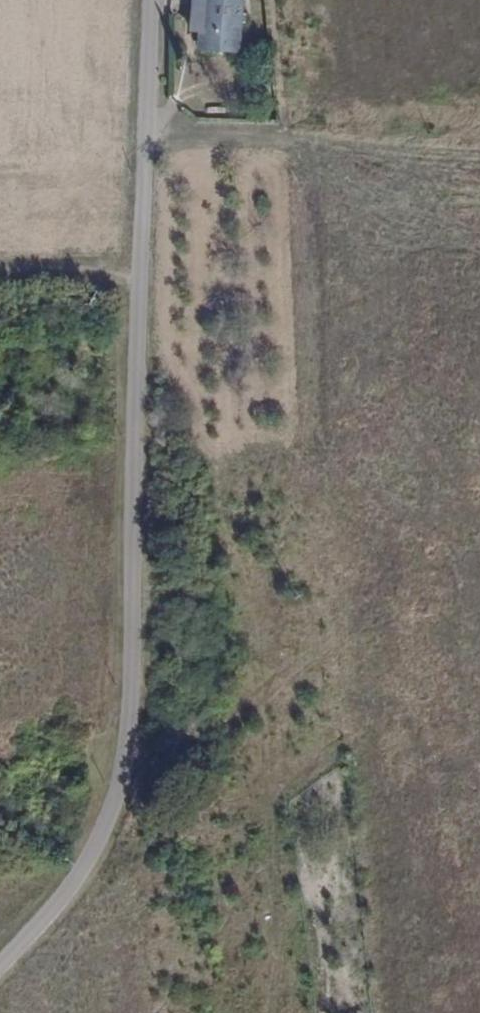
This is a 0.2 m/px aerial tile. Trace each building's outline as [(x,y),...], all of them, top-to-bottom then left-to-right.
[(233,2),(198,1),(195,55),(231,56),(233,2)]
